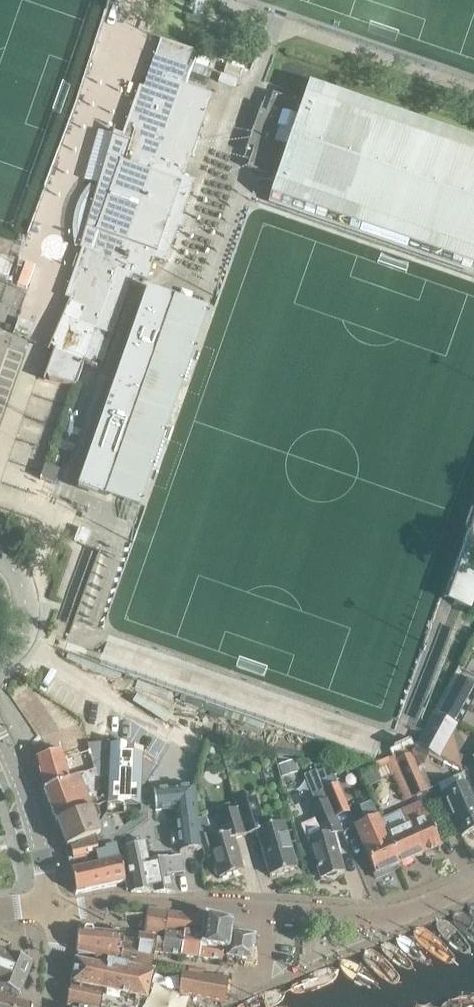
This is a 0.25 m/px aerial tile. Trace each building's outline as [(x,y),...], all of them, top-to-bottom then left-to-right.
[(65,299),(70,301),(62,320),(59,319),(56,330),(57,331),(48,352),(50,352),(51,348),(55,351),(44,381),(77,387),(86,365),(101,371),(133,277),(148,282),(156,261),(167,264),(196,182),(185,178),(213,96),(182,85),(187,69),(155,58),(144,90),(139,89),(123,136),(114,133),(113,133),(98,185),(94,189),(92,192),(88,189),(83,203),(84,204),(81,210),(79,216),(78,223),(77,229),(78,236),(78,242),(80,249),(76,263),(77,264),(81,250),(82,251),(65,299)] [(272,198),(473,269),(473,145),(310,88),(303,109),(298,107),(299,104),(274,95),(267,114),(262,112),(264,107),(263,107),(246,154),(247,155),(249,150),(254,151),(248,170),(272,178),(273,176),(279,178),(272,198)] [(151,300),(86,487),(136,504),(201,317),(151,300)] [(61,472),(47,468),(45,467),(41,481),(56,486),(61,472)] [(450,604),(453,605),(461,607),(471,611),(473,601),(473,531),(450,604)] [(473,699),(473,688),(454,678),(435,713),(457,725),(459,726),(473,699)] [(16,718),(15,719),(16,719),(34,759),(34,760),(35,760),(37,766),(44,791),(57,823),(95,808),(107,803),(94,771),(94,768),(92,762),(89,751),(86,744),(84,744),(82,738),(88,735),(87,734),(87,735),(70,698),(71,698),(70,697),(65,699),(44,709),(43,707),(43,706),(16,718)] [(429,754),(439,759),(457,725),(435,713),(416,747),(429,754)] [(107,804),(107,806),(140,807),(141,791),(143,759),(143,757),(129,756),(130,747),(110,746),(107,804)] [(416,747),(411,756),(419,774),(429,754),(416,747)] [(399,767),(412,798),(427,792),(419,774),(411,756),(396,762),(394,758),(387,761),(391,770),(399,767)] [(143,759),(141,791),(156,768),(143,759)] [(293,762),(279,767),(282,777),(296,772),(293,762)] [(313,854),(321,880),(325,879),(333,880),(340,874),(344,873),(333,836),(343,833),(336,818),(329,802),(325,792),(322,784),(309,789),(316,806),(311,809),(315,820),(301,826),(313,854)] [(467,785),(443,795),(462,839),(471,835),(473,837),(473,801),(467,785)] [(201,852),(194,788),(154,792),(156,812),(176,810),(181,854),(201,852)] [(325,792),(329,802),(336,818),(347,813),(336,788),(325,792)] [(116,834),(109,836),(112,849),(117,847),(120,846),(119,842),(148,821),(149,792),(141,791),(140,807),(140,813),(138,814),(138,818),(123,828),(124,829),(115,834),(116,834)] [(236,804),(238,810),(246,837),(257,833),(270,878),(297,870),(284,824),(265,829),(256,799),(236,804)] [(391,870),(400,866),(381,822),(379,817),(378,818),(371,802),(361,807),(368,822),(356,828),(374,869),(373,869),(378,880),(392,874),(391,870)] [(423,804),(381,822),(400,866),(441,848),(423,804)] [(95,808),(57,823),(65,843),(65,844),(67,850),(70,848),(76,846),(97,838),(98,837),(99,835),(99,833),(99,832),(98,828),(98,827),(96,821),(99,819),(95,808)] [(246,837),(238,810),(219,815),(225,836),(209,841),(207,836),(199,839),(205,859),(213,856),(220,879),(243,873),(233,840),(246,837)] [(70,848),(67,850),(70,861),(69,862),(77,895),(125,884),(125,883),(117,847),(112,849),(109,836),(116,834),(115,834),(108,821),(106,817),(98,827),(98,828),(99,832),(99,833),(99,835),(98,837),(97,838),(76,846),(70,848)] [(131,894),(153,894),(148,865),(145,847),(141,848),(139,840),(124,843),(126,851),(123,852),(129,882),(125,883),(125,884),(127,893),(131,892),(131,894)] [(148,865),(153,894),(174,894),(170,878),(184,875),(182,858),(148,865)] [(148,911),(145,937),(156,939),(156,937),(165,938),(166,930),(169,914),(148,911)] [(204,919),(169,914),(166,930),(186,933),(202,935),(204,919)] [(204,919),(202,935),(201,948),(229,951),(231,935),(232,926),(204,919)] [(77,954),(120,964),(126,935),(94,932),(92,929),(86,929),(84,931),(78,931),(77,954)] [(156,939),(154,953),(183,956),(186,933),(166,930),(165,938),(156,937),(156,939)] [(223,964),(227,964),(229,951),(201,948),(202,935),(186,933),(183,956),(223,961),(223,964)] [(145,938),(126,935),(120,964),(151,970),(154,953),(156,939),(145,937),(145,938)] [(256,938),(231,935),(229,951),(227,964),(235,966),(236,959),(244,961),(246,963),(254,964),(255,957),(253,954),(256,938)] [(19,998),(32,966),(9,956),(0,953),(0,990),(19,998)] [(77,954),(95,958),(94,966),(76,962),(71,985),(68,1006),(70,1006),(138,1006),(140,999),(147,1000),(151,977),(156,971),(151,970),(120,964),(77,954)] [(179,993),(226,1002),(229,979),(203,974),(204,968),(191,965),(189,972),(183,971),(179,993)]
